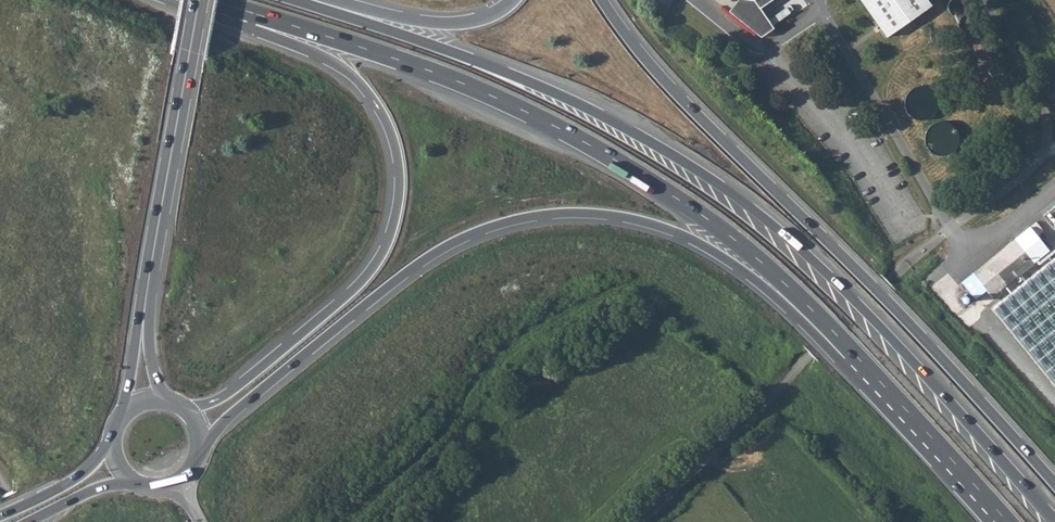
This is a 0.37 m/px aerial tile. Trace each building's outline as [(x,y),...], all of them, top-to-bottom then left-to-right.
[(732,10),(765,35),(777,26),(762,6),(770,0),(740,0),(732,10)] [(885,36),(930,6),(925,0),(860,0),(885,36)] [(935,122),(933,153),(955,155),(957,124),(935,122)] [(1054,230),(1054,206),(1043,215),(1054,230)] [(1015,239),(961,281),(975,299),(986,290),(991,296),(1034,262),(1015,239)] [(988,305),(1054,388),(1054,251),(988,305)]
